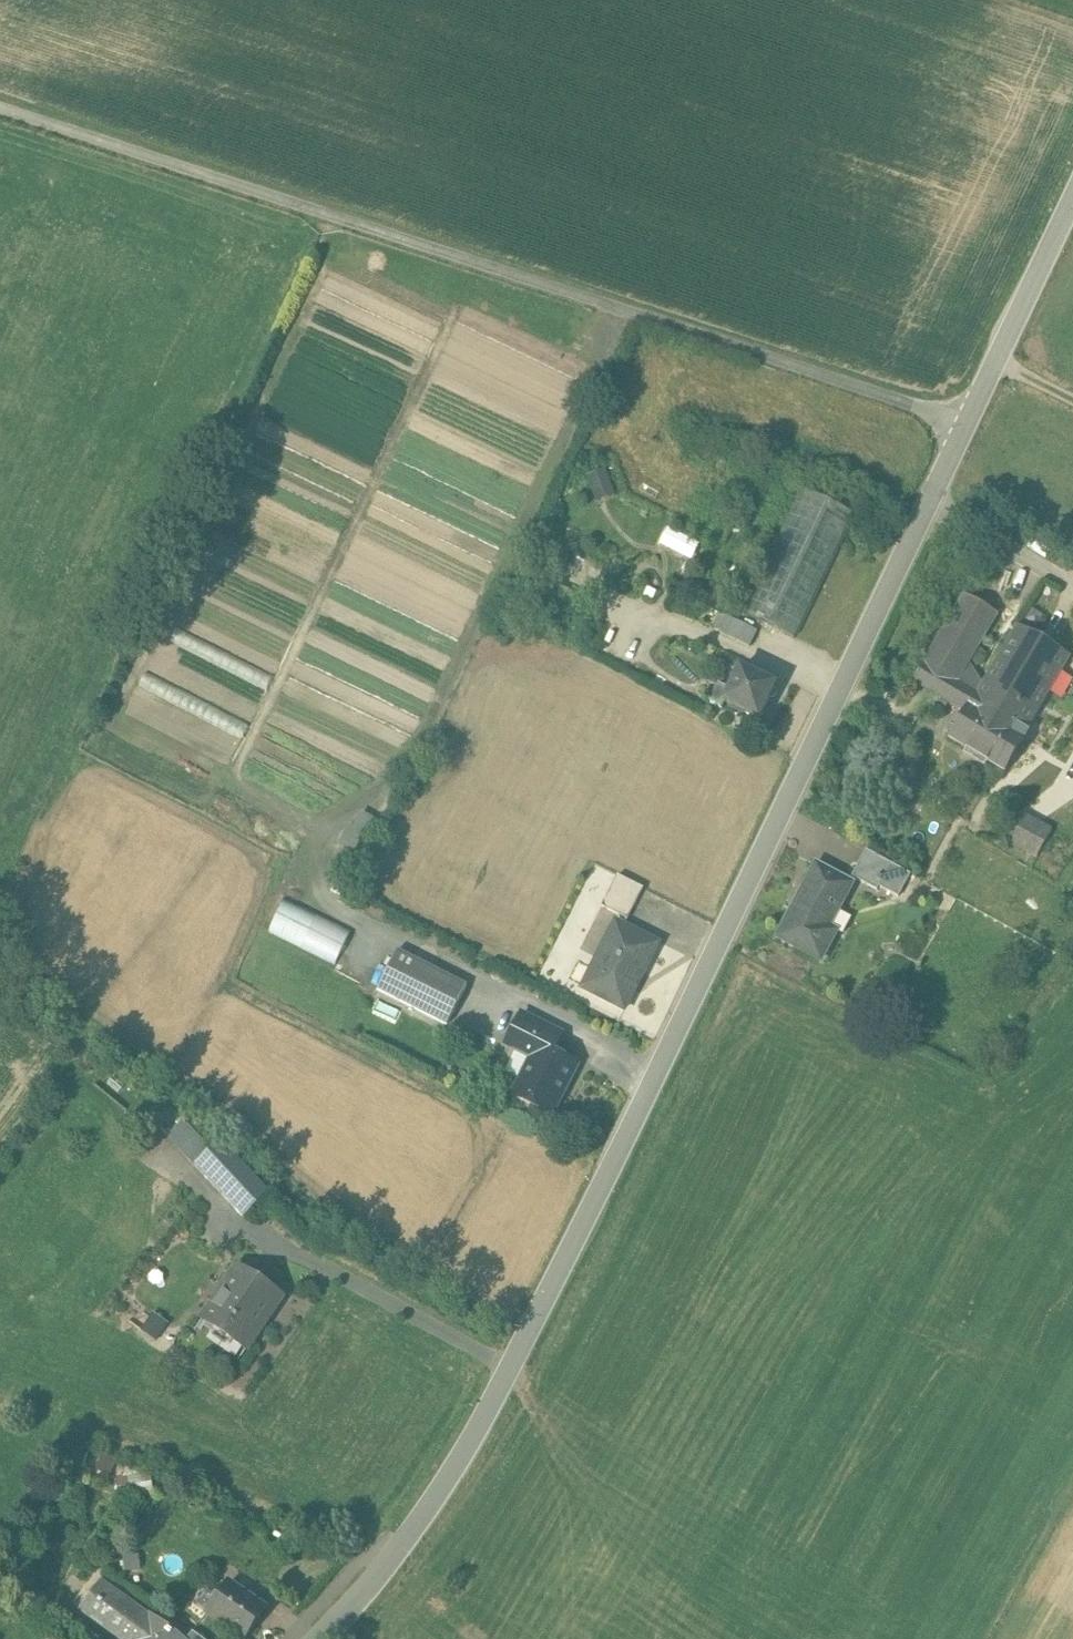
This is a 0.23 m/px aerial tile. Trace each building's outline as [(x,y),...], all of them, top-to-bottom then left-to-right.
[(588,474),(598,500),(617,492),(607,467),(588,474)] [(794,637),(850,519),(850,518),(852,513),(803,489),(745,611),(744,613),(794,637)] [(667,526),(659,545),(692,561),(701,542),(667,526)] [(999,616),(978,604),(965,596),(965,597),(926,663),(960,683),(999,616)] [(714,628),(751,644),(758,627),(721,612),(714,628)] [(1019,626),(1005,649),(1005,650),(978,694),(926,664),(914,683),(967,713),(970,708),(1020,737),(1069,657),(1019,626)] [(710,701),(716,705),(717,705),(722,708),(725,703),(759,719),(769,697),(775,696),(775,695),(777,690),(775,686),(775,685),(741,668),(730,690),(718,684),(710,701)] [(1024,740),(993,721),(970,708),(952,740),(1006,771),(1024,740)] [(1025,819),(1016,836),(1011,845),(1035,858),(1049,833),(1025,819)] [(883,878),(888,869),(891,863),(867,850),(858,864),(883,878)] [(858,864),(856,868),(855,868),(851,876),(877,890),(883,879),(858,864)] [(851,883),(824,869),(823,869),(817,865),(816,865),(778,937),(820,959),(836,931),(840,933),(844,932),(850,920),(849,916),(837,910),(851,883)] [(618,874),(605,900),(604,900),(602,905),(629,919),(645,889),(618,874)] [(286,897),(269,931),(336,963),(352,930),(286,897)] [(616,923),(609,938),(584,988),(627,1010),(659,944),(616,923)] [(583,948),(597,953),(607,930),(592,924),(583,948)] [(378,990),(417,1010),(447,1025),(467,986),(398,950),(378,990)] [(562,1034),(546,1026),(522,1014),(507,1044),(533,1057),(538,1046),(552,1053),(562,1034)] [(551,1115),(561,1096),(561,1095),(576,1066),(539,1046),(533,1057),(518,1050),(507,1072),(521,1080),(514,1096),(551,1115)] [(146,1117),(170,1141),(196,1167),(216,1148),(168,1100),(166,1098),(146,1117)] [(273,1195),(246,1167),(245,1167),(222,1143),(196,1168),(246,1219),(247,1219),(273,1195)] [(249,1349),(253,1343),(284,1296),(240,1267),(205,1321),(249,1349)] [(151,1475),(131,1477),(131,1478),(125,1478),(129,1499),(154,1495),(151,1475)] [(261,1617),(266,1610),(230,1584),(208,1613),(243,1638),(245,1638),(261,1617)] [(156,1619),(154,1622),(105,1585),(84,1611),(120,1638),(182,1638),(156,1619)]
